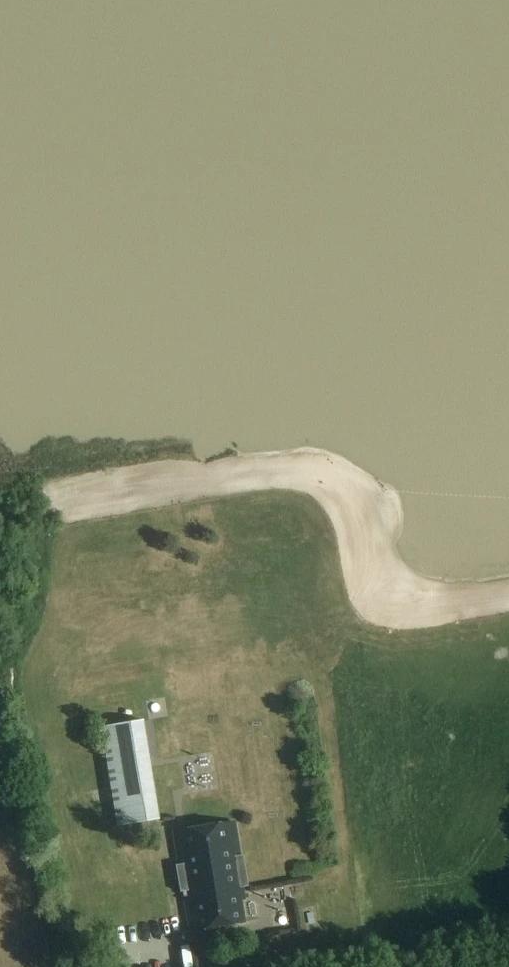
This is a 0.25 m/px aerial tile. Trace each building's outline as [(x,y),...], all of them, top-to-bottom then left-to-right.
[(142,721),(102,727),(119,827),(158,820),(142,721)] [(235,823),(174,833),(179,865),(176,866),(180,893),(184,892),(190,932),(245,923),(241,901),(245,900),(243,888),(248,887),(243,856),(240,856),(235,823)]
